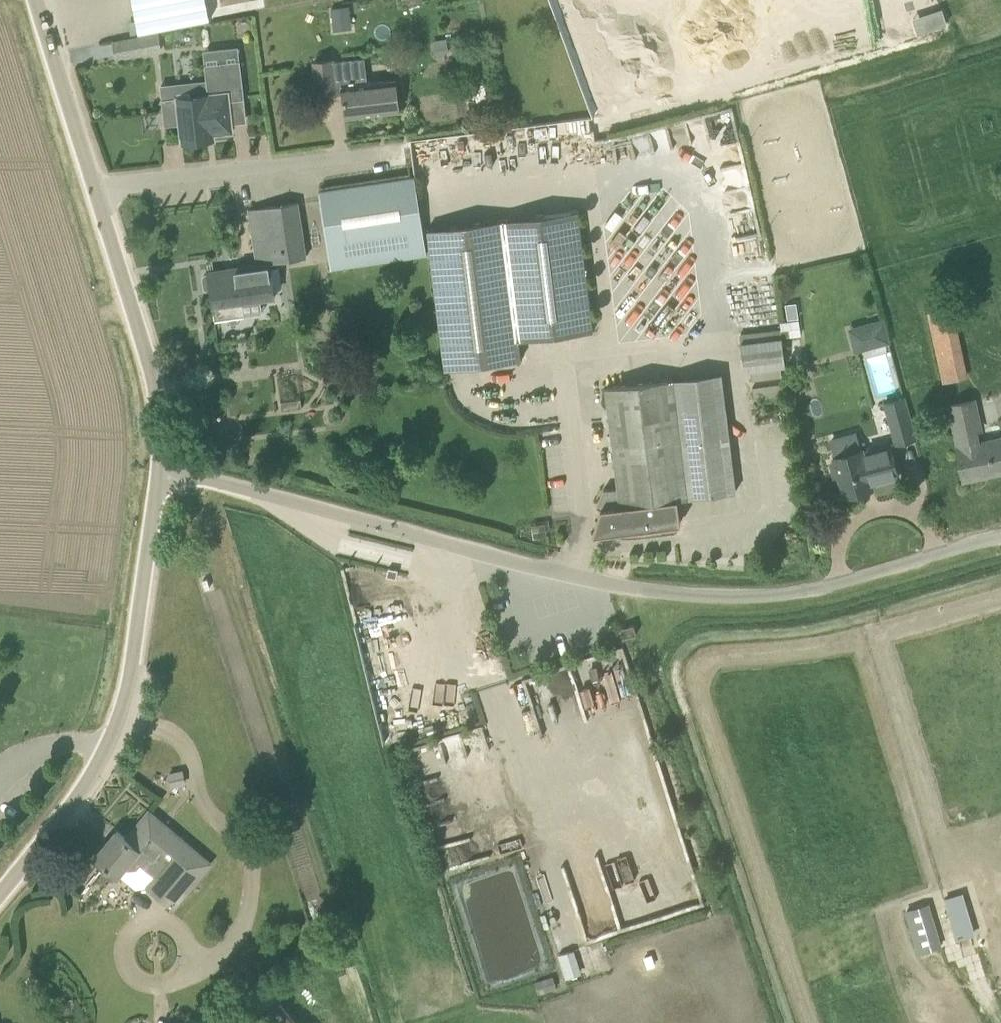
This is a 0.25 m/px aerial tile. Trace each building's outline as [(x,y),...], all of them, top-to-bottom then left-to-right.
[(211,18),(207,0),(133,0),(140,33),(158,29),(211,18)] [(706,75),(679,0),(605,0),(611,18),(603,21),(611,44),(590,52),(611,109),(706,75)] [(350,20),(349,6),(330,8),(332,22),(350,20)] [(158,29),(140,33),(143,52),(162,48),(158,29)] [(336,87),(343,86),(346,117),(400,110),(397,78),(368,82),(365,57),(333,61),(333,60),(315,62),(319,95),(337,93),(336,87)] [(245,98),(241,60),(205,64),(208,93),(162,99),(165,125),(180,124),(183,143),(208,140),(207,134),(233,131),(230,100),(245,98)] [(489,108),(486,87),(476,88),(478,102),(480,120),(491,118),(489,108)] [(415,176),(414,176),(320,190),(329,254),(425,239),(415,176)] [(208,289),(211,289),(216,320),(244,315),(242,300),(276,295),(271,262),(307,257),(298,202),(249,209),(258,263),(209,272),(209,273),(206,273),(204,276),(205,287),(208,289)] [(504,220),(520,343),(596,334),(580,210),(504,220)] [(427,229),(444,369),(522,360),(520,343),(504,220),(427,229)] [(929,311),(944,382),(966,377),(951,307),(929,311)] [(855,351),(891,340),(884,315),(848,325),(855,351)] [(780,336),(738,338),(740,368),(781,367),(780,336)] [(674,379),(626,385),(607,387),(619,487),(604,489),(597,506),(602,507),(593,534),(606,533),(611,534),(616,535),(621,535),(626,536),(631,536),(637,535),(677,530),(676,524),(682,523),(679,499),(736,492),(729,431),(681,437),(674,379)] [(897,443),(916,438),(905,397),(885,402),(897,443)] [(302,398),(282,400),(283,409),(303,407),(302,398)] [(981,442),(978,428),(981,428),(975,400),(949,405),(959,446),(957,447),(964,480),(983,476),(983,474),(1000,470),(1000,437),(981,442)] [(863,449),(834,457),(835,461),(832,462),(835,476),(839,475),(845,496),(874,488),(872,484),(899,476),(891,445),(864,452),(863,449)] [(634,624),(620,628),(623,638),(637,634),(634,624)] [(211,862),(150,811),(127,838),(118,830),(96,857),(118,875),(125,867),(128,869),(137,868),(141,864),(156,876),(148,886),(174,907),(211,862)] [(960,895),(946,899),(959,940),(972,936),(960,895)] [(907,905),(914,950),(940,946),(933,901),(907,905)] [(581,973),(573,949),(559,954),(567,978),(581,973)] [(559,987),(555,975),(536,981),(539,993),(559,987)] [(253,1022),(298,1022),(280,1001),(253,1022)]
